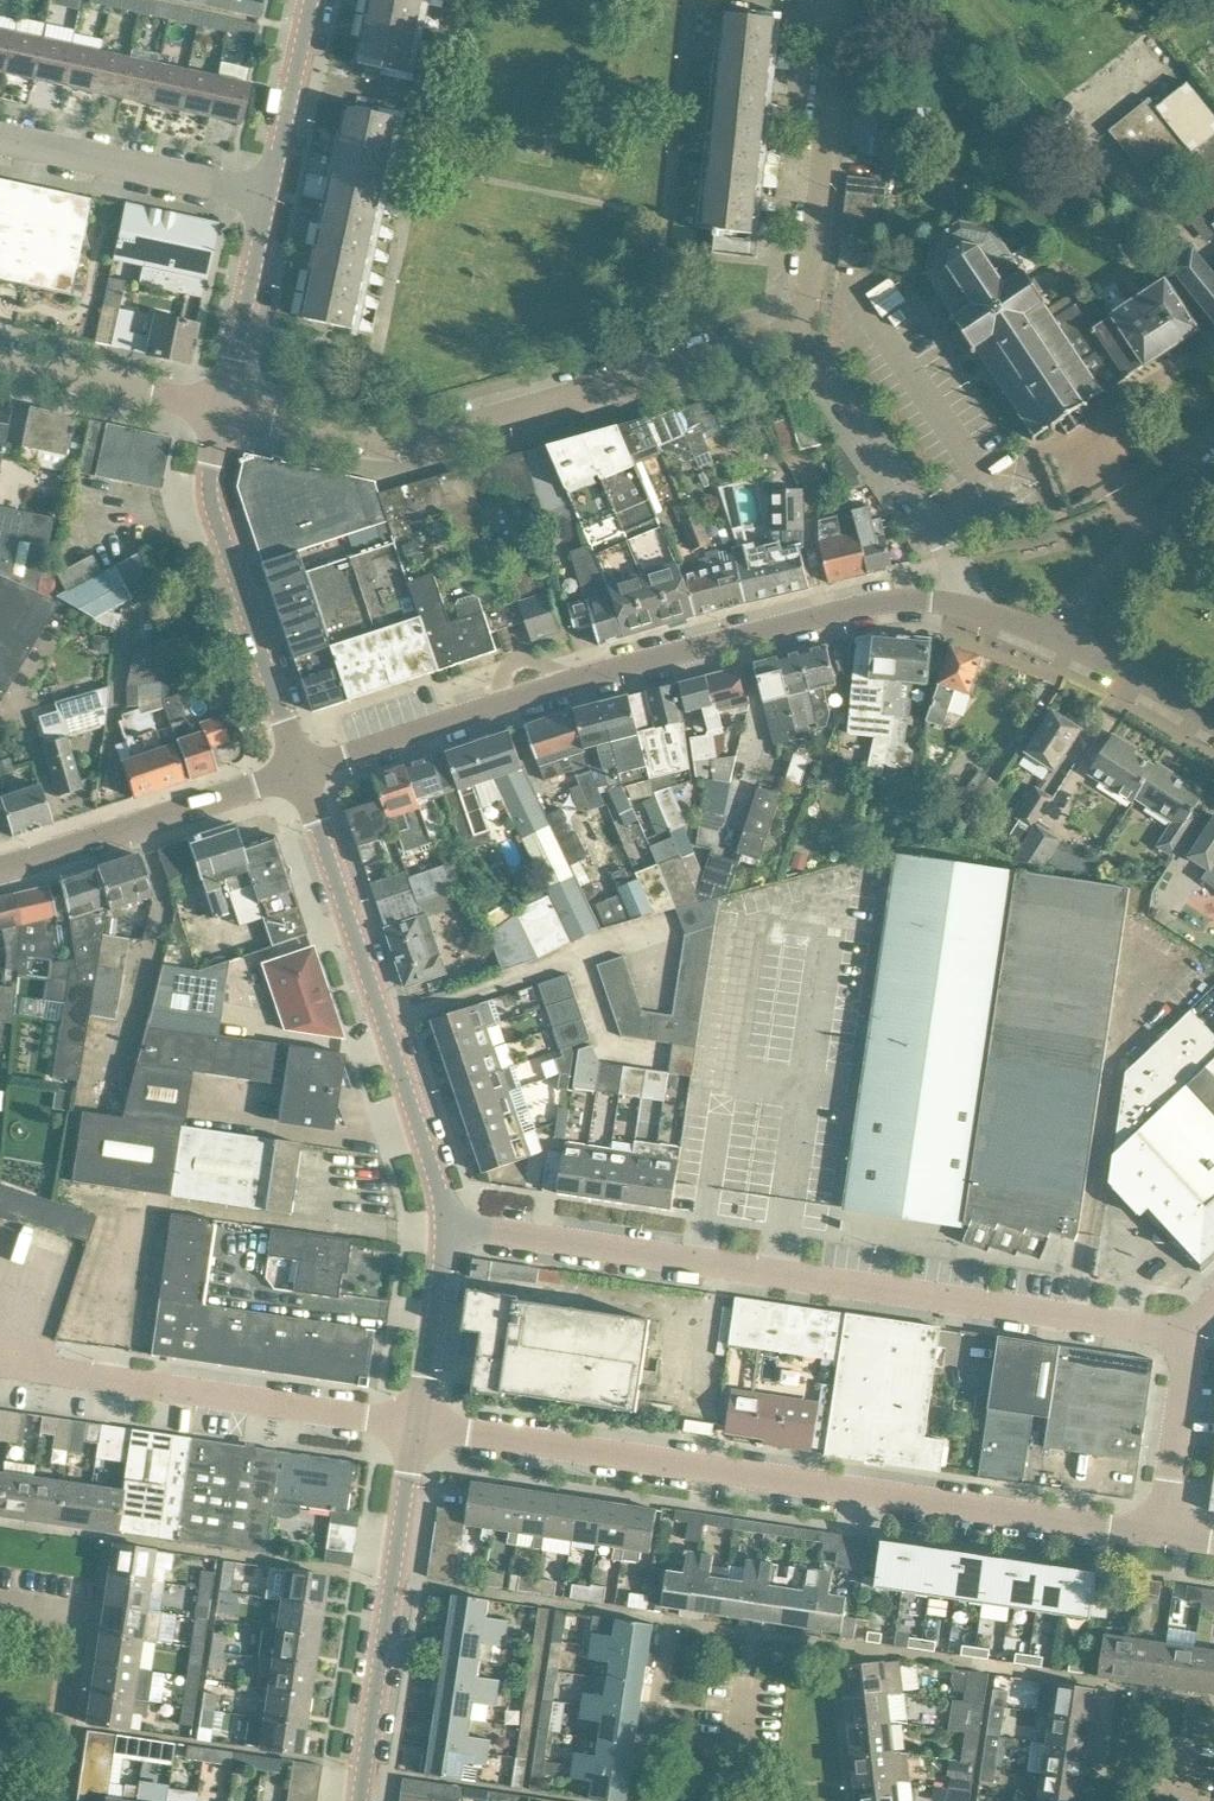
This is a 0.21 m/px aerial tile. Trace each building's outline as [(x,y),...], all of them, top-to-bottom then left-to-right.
[(109,7),(139,13),(141,0),(110,0),(109,7)] [(139,13),(168,19),(171,6),(142,0),(141,0),(139,13)] [(202,5),(231,12),(234,0),(203,0),(202,5)] [(242,0),(234,0),(231,12),(261,18),(264,5),(242,0)] [(427,16),(430,5),(443,8),(445,0),(367,0),(359,39),(354,62),(408,74),(407,80),(413,81),(420,51),(433,54),(434,46),(422,40),(425,28),(438,31),(439,23),(427,16)] [(200,13),(171,6),(168,19),(198,26),(200,13)] [(230,19),(200,13),(198,26),(227,32),(230,19)] [(720,13),(697,228),(716,230),(713,253),(757,258),(757,256),(756,256),(759,234),(772,235),(773,227),(760,222),(761,210),(775,212),(776,204),(763,198),(764,187),(777,188),(778,180),(765,175),(766,163),(780,164),(781,156),(768,151),(769,140),(782,141),(783,133),(770,127),(771,116),(785,117),(786,109),(773,104),(774,92),(787,93),(788,86),(775,80),(776,69),(790,70),(791,62),(778,56),(782,13),(776,13),(775,19),(720,13)] [(259,25),(230,19),(227,32),(256,38),(259,25)] [(2,73),(10,35),(0,33),(0,72),(2,73)] [(2,73),(31,79),(40,42),(10,35),(2,73)] [(69,48),(40,42),(31,79),(61,85),(69,48)] [(69,48),(61,85),(91,92),(99,54),(69,48)] [(128,61),(99,54),(91,92),(120,98),(128,61)] [(128,61),(120,98),(150,104),(158,67),(128,61)] [(188,73),(158,67),(150,104),(179,111),(188,73)] [(179,111),(209,117),(217,80),(188,73),(179,111)] [(861,118),(854,118),(853,134),(856,138),(852,141),(863,155),(867,152),(870,156),(893,159),(896,133),(907,134),(907,139),(934,142),(938,110),(943,111),(945,93),(934,78),(915,76),(912,104),(893,102),(893,98),(870,95),(862,101),(861,118)] [(238,127),(248,83),(245,82),(245,86),(217,80),(209,117),(236,123),(236,126),(237,126),(238,127)] [(1109,131),(1156,189),(1183,168),(1213,207),(1213,115),(1188,82),(1157,107),(1150,98),(1109,131)] [(349,328),(348,334),(359,336),(359,335),(360,330),(373,332),(375,325),(363,318),(365,307),(378,309),(380,302),(368,295),(370,283),(383,286),(385,278),(373,272),(375,260),(388,263),(390,255),(377,248),(380,237),(393,240),(395,232),(382,225),(385,214),(398,216),(400,209),(387,202),(390,191),(403,193),(405,186),(392,179),(395,167),(408,170),(409,162),(397,156),(401,137),(406,113),(400,112),(399,118),(344,106),(339,129),(299,317),(349,328)] [(848,176),(847,191),(889,195),(891,177),(876,175),(876,179),(848,176)] [(0,179),(0,280),(71,295),(91,199),(0,179)] [(847,191),(845,205),(873,208),(874,197),(889,198),(889,195),(847,191)] [(201,298),(211,250),(217,223),(124,204),(113,260),(142,266),(138,284),(201,298)] [(845,205),(844,220),(872,223),(874,208),(873,208),(845,205)] [(1201,217),(1193,224),(1200,232),(1208,225),(1201,217)] [(935,239),(932,238),(930,240),(933,242),(927,272),(924,272),(924,275),(927,275),(938,291),(954,317),(950,316),(950,321),(955,322),(960,328),(952,334),(964,351),(972,346),(974,349),(972,355),(976,355),(977,352),(1034,436),(1032,437),(1032,439),(1033,439),(1033,441),(1036,441),(1037,437),(1052,426),(1052,430),(1056,431),(1057,425),(1059,424),(1067,435),(1068,435),(1068,436),(1089,422),(1089,421),(1089,420),(1083,412),(1084,407),(1089,408),(1090,404),(1087,403),(1102,393),(1106,394),(1107,391),(1145,365),(1146,366),(1199,330),(1165,280),(1095,327),(1076,300),(1054,316),(1047,306),(1051,306),(1051,301),(1046,301),(1041,295),(1045,292),(1035,278),(1032,280),(1027,273),(1044,261),(1031,243),(1014,256),(994,229),(996,227),(993,225),(991,227),(963,222),(963,219),(960,218),(959,221),(935,239)] [(844,220),(842,235),(871,238),(872,223),(844,220)] [(842,235),(841,250),(869,253),(871,238),(842,235)] [(1210,270),(1193,249),(1180,260),(1171,267),(1213,321),(1213,267),(1210,270)] [(839,266),(855,268),(867,269),(869,253),(841,250),(839,266)] [(119,309),(111,346),(187,363),(195,326),(185,324),(185,322),(155,315),(150,338),(128,333),(133,312),(119,309)] [(312,376),(314,376),(321,377),(324,364),(324,363),(314,362),(312,376)] [(752,407),(747,390),(722,397),(717,398),(691,405),(701,442),(729,430),(723,415),(752,407)] [(788,404),(792,419),(800,447),(801,450),(825,443),(819,421),(818,417),(816,418),(813,408),(809,409),(806,399),(788,404)] [(71,428),(73,417),(29,408),(17,461),(34,465),(37,450),(67,456),(73,429),(71,428)] [(687,439),(675,410),(653,420),(649,419),(648,418),(647,418),(657,441),(661,451),(687,439)] [(662,453),(661,451),(657,441),(647,418),(618,426),(635,465),(662,453)] [(800,447),(792,419),(778,423),(785,450),(800,447)] [(78,472),(93,475),(104,424),(89,420),(78,472)] [(145,432),(104,424),(93,475),(160,490),(166,464),(152,461),(139,458),(145,432)] [(618,426),(584,436),(625,531),(657,517),(635,465),(618,426)] [(139,458),(152,461),(158,435),(145,432),(139,458)] [(171,438),(158,435),(152,461),(166,464),(171,438)] [(584,436),(548,446),(573,503),(590,543),(592,546),(625,531),(584,436)] [(838,443),(831,445),(844,481),(860,475),(838,443)] [(548,446),(526,452),(528,458),(541,512),(573,503),(548,446)] [(239,487),(264,563),(349,535),(349,536),(389,522),(380,493),(376,484),(377,482),(246,454),(239,487)] [(472,509),(479,507),(468,468),(380,493),(389,522),(415,515),(414,511),(446,501),(463,561),(485,555),(472,509)] [(734,543),(756,536),(739,481),(717,488),(734,543)] [(756,543),(734,548),(737,563),(747,603),(810,588),(801,548),(804,548),(803,489),(773,490),(773,529),(781,529),(782,540),(757,547),(756,543)] [(490,509),(500,540),(516,535),(506,504),(490,509)] [(56,576),(42,573),(54,517),(0,505),(0,576),(51,601),(56,576)] [(853,510),(858,532),(869,574),(893,568),(881,518),(873,520),(869,506),(853,510)] [(681,523),(687,537),(705,530),(699,515),(681,523)] [(820,542),(829,583),(869,574),(858,532),(842,536),(837,516),(819,520),(820,542)] [(657,517),(625,531),(642,571),(659,627),(697,616),(693,601),(683,578),(657,517)] [(389,522),(349,536),(353,549),(394,536),(389,522)] [(711,544),(705,530),(687,537),(693,552),(711,544)] [(307,572),(332,647),(350,700),(432,673),(438,671),(440,671),(409,581),(396,543),(366,552),(336,562),(307,572)] [(595,622),(600,645),(600,646),(625,638),(614,598),(607,581),(592,546),(590,543),(571,551),(572,554),(586,600),(569,604),(575,627),(595,622)] [(522,544),(507,549),(523,598),(524,601),(521,601),(528,621),(526,621),(533,641),(534,640),(563,631),(551,594),(540,597),(529,562),(527,562),(526,560),(522,544)] [(55,574),(56,576),(65,594),(101,572),(91,554),(55,574)] [(747,603),(737,563),(732,564),(721,567),(718,556),(709,558),(722,609),(747,603)] [(686,576),(683,578),(693,601),(697,616),(722,609),(709,558),(699,561),(702,572),(686,576)] [(296,659),(332,647),(307,572),(305,565),(269,577),(287,633),(291,631),(299,654),(295,656),(296,659)] [(113,566),(101,572),(65,594),(57,598),(93,618),(130,599),(113,566)] [(409,581),(440,671),(498,651),(492,633),(526,621),(528,621),(521,601),(524,601),(523,598),(487,610),(482,596),(476,593),(461,599),(458,604),(462,617),(454,620),(437,571),(409,581)] [(642,571),(607,581),(614,598),(625,638),(625,637),(659,627),(642,571)] [(58,604),(51,601),(0,576),(0,700),(58,604)] [(895,713),(902,637),(874,635),(857,639),(847,735),(873,737),(864,775),(881,779),(883,769),(895,713)] [(109,651),(110,637),(96,636),(95,644),(101,650),(109,651)] [(931,640),(902,637),(895,713),(883,769),(896,769),(910,766),(912,751),(903,743),(909,717),(912,682),(927,683),(931,640)] [(848,668),(851,643),(834,647),(840,670),(848,668)] [(128,707),(138,706),(137,684),(151,683),(148,663),(157,661),(155,644),(134,647),(127,685),(128,707)] [(837,684),(828,646),(802,653),(811,691),(810,692),(816,721),(817,728),(826,726),(830,713),(824,687),(837,684)] [(332,647),(296,659),(314,712),(350,700),(332,647)] [(970,695),(983,657),(952,647),(927,721),(943,726),(955,690),(970,695)] [(807,723),(816,721),(810,692),(811,691),(802,653),(779,658),(787,694),(797,733),(790,735),(791,741),(811,736),(807,723)] [(787,694),(779,658),(756,664),(775,738),(776,744),(791,741),(790,735),(797,733),(787,694)] [(150,712),(165,706),(165,705),(159,674),(157,661),(148,663),(151,683),(137,684),(138,706),(139,710),(133,712),(158,789),(183,780),(172,745),(162,748),(150,712)] [(742,668),(707,677),(714,706),(718,705),(719,711),(751,702),(742,668)] [(233,712),(220,716),(199,723),(202,732),(191,736),(179,700),(169,670),(159,674),(165,705),(165,706),(166,709),(188,779),(216,770),(208,748),(229,741),(241,737),(238,728),(233,712)] [(707,677),(680,683),(688,713),(704,709),(709,729),(706,735),(692,737),(697,780),(708,778),(713,778),(711,759),(718,758),(714,734),(724,731),(719,711),(718,705),(714,706),(707,677)] [(682,708),(676,684),(630,696),(639,732),(639,736),(650,779),(656,793),(674,786),(691,780),(683,717),(682,708)] [(56,796),(81,789),(61,721),(107,707),(109,686),(54,703),(57,713),(33,720),(56,796)] [(630,696),(601,704),(623,786),(650,779),(639,736),(639,732),(630,696)] [(601,704),(575,710),(584,750),(599,746),(610,790),(628,826),(639,821),(623,786),(601,704)] [(584,750),(575,710),(526,726),(538,765),(543,782),(590,766),(585,753),(584,750)] [(1057,770),(1082,729),(1081,729),(1082,726),(1081,726),(1082,724),(1083,724),(1083,723),(1075,717),(1074,718),(1067,714),(1064,719),(1052,711),(1027,750),(1057,770)] [(133,797),(158,789),(133,712),(121,715),(123,721),(119,722),(125,741),(116,744),(133,797)] [(494,782),(545,889),(576,875),(572,866),(547,817),(523,768),(511,731),(473,744),(478,761),(484,759),(488,771),(491,770),(493,778),(494,782)] [(1133,800),(1135,797),(1154,766),(1135,753),(1137,750),(1113,735),(1089,772),(1133,800)] [(448,757),(435,762),(443,779),(448,794),(462,790),(479,833),(490,830),(482,806),(485,805),(479,788),(476,789),(474,785),(493,778),(491,770),(488,771),(484,759),(478,761),(473,744),(447,753),(448,757)] [(795,754),(786,780),(802,785),(810,759),(795,754)] [(718,758),(711,759),(713,778),(731,781),(737,756),(718,758)] [(435,762),(433,757),(406,766),(431,843),(432,844),(446,840),(433,799),(448,794),(443,779),(435,762)] [(1174,858),(1201,817),(1193,811),(1204,794),(1199,790),(1200,788),(1190,782),(1189,784),(1156,763),(1154,766),(1135,797),(1172,821),(1156,846),(1174,858)] [(406,766),(375,777),(383,800),(389,819),(394,817),(405,851),(431,843),(406,766)] [(979,770),(954,801),(973,816),(998,785),(979,770)] [(592,771),(577,778),(591,811),(606,804),(592,771)] [(51,824),(38,785),(0,797),(0,799),(12,837),(51,824)] [(740,852),(739,857),(740,858),(738,865),(756,871),(782,792),(760,785),(738,852),(740,852)] [(681,856),(698,892),(704,872),(696,853),(697,852),(685,826),(689,825),(674,786),(656,793),(672,832),(682,856),(681,856)] [(1022,846),(1053,796),(1038,786),(1018,817),(1019,818),(1007,837),(1022,846)] [(394,835),(389,819),(383,800),(347,811),(366,866),(388,859),(382,839),(394,835)] [(547,817),(572,866),(590,857),(578,832),(575,834),(562,809),(547,817)] [(1191,856),(1208,868),(1198,882),(1213,893),(1213,822),(1191,856)] [(232,824),(174,844),(184,872),(197,867),(202,884),(197,885),(206,913),(212,911),(214,917),(227,913),(225,908),(233,905),(239,925),(262,918),(252,885),(239,847),(232,824)] [(1016,859),(1088,870),(1095,860),(1039,824),(1016,859)] [(274,835),(239,847),(252,885),(280,874),(286,872),(274,835)] [(174,844),(157,850),(167,878),(178,874),(184,872),(174,844)] [(710,852),(704,872),(698,892),(703,902),(719,898),(728,895),(738,865),(740,858),(739,857),(738,861),(710,852)] [(844,1207),(854,1209),(964,1225),(965,1223),(970,1226),(973,1220),(980,1223),(971,1245),(988,1252),(990,1246),(1016,1256),(1018,1250),(1033,1257),(1043,1235),(1049,1237),(1052,1231),(1075,1241),(1130,887),(1063,876),(1008,867),(896,852),(861,1089),(858,1113),(844,1207)] [(95,870),(105,911),(151,897),(139,855),(95,870)] [(703,902),(698,892),(681,856),(658,865),(676,909),(703,902)] [(1097,857),(1095,860),(1088,870),(1102,872),(1108,864),(1097,857)] [(653,914),(676,909),(658,865),(638,873),(640,879),(638,880),(653,914)] [(445,867),(410,878),(413,889),(418,902),(459,889),(445,867)] [(606,927),(653,914),(638,880),(633,882),(626,867),(612,874),(622,894),(597,904),(592,906),(603,928),(605,927),(606,927)] [(106,912),(105,911),(95,870),(59,881),(60,883),(69,919),(75,961),(78,982),(95,985),(95,983),(98,967),(101,951),(104,936),(103,935),(106,912)] [(413,889),(410,878),(408,871),(371,883),(377,901),(413,889)] [(178,874),(167,878),(174,899),(186,895),(178,874)] [(281,877),(280,874),(252,885),(262,918),(272,946),(306,935),(287,875),(281,877)] [(549,896),(571,943),(572,943),(601,929),(603,928),(592,906),(576,875),(545,889),(549,896)] [(56,916),(49,886),(15,894),(22,923),(17,970),(17,975),(24,976),(26,958),(51,961),(56,916)] [(413,889),(377,901),(382,914),(406,987),(448,973),(442,958),(432,961),(419,920),(423,919),(418,902),(413,889)] [(518,915),(516,912),(511,902),(508,903),(502,892),(482,903),(489,915),(481,919),(491,934),(518,915)] [(0,898),(0,930),(2,929),(6,947),(5,969),(17,970),(22,923),(15,894),(0,898)] [(518,915),(524,929),(538,959),(571,943),(549,896),(516,912),(518,915)] [(676,909),(685,935),(686,935),(715,925),(719,898),(703,902),(676,909)] [(491,934),(490,934),(503,971),(538,959),(524,929),(518,915),(491,934)] [(262,925),(230,931),(233,947),(265,940),(262,925)] [(711,952),(715,925),(686,935),(685,935),(683,949),(711,952)] [(104,936),(101,951),(126,955),(129,939),(103,935),(104,936)] [(312,948),(311,949),(263,965),(285,1030),(342,1039),(312,948)] [(709,966),(711,952),(683,949),(681,962),(709,966)] [(123,971),(126,955),(101,951),(98,967),(123,971)] [(597,965),(602,978),(629,969),(624,956),(597,965)] [(75,961),(51,964),(49,979),(46,998),(66,1001),(52,1077),(79,1082),(89,1016),(92,1000),(95,985),(78,982),(75,961)] [(221,1021),(230,962),(200,972),(163,965),(151,1011),(221,1021)] [(681,962),(679,975),(707,979),(709,966),(681,962)] [(98,967),(95,983),(120,987),(123,971),(98,967)] [(602,978),(606,992),(633,983),(629,969),(602,978)] [(576,995),(568,974),(539,984),(546,1006),(576,995)] [(705,992),(707,979),(679,975),(677,988),(705,992)] [(118,1004),(120,987),(95,983),(95,985),(92,1000),(118,1004)] [(606,992),(611,1006),(638,997),(633,983),(606,992)] [(2,1043),(4,1022),(12,1023),(16,988),(0,987),(0,1043),(2,1043)] [(677,988),(675,1001),(703,1005),(705,992),(677,988)] [(583,1017),(576,995),(546,1006),(553,1027),(583,1017)] [(611,1006),(621,1037),(643,1011),(638,997),(611,1006)] [(494,999),(431,1020),(439,1043),(501,1021),(494,999)] [(92,1000),(89,1016),(115,1019),(118,1004),(92,1000)] [(696,1046),(703,1005),(675,1001),(673,1015),(696,1046)] [(1201,1272),(1213,1260),(1213,1034),(1190,1010),(1172,1028),(1173,1028),(1126,1073),(1114,1153),(1110,1183),(1141,1216),(1145,1212),(1161,1229),(1154,1235),(1154,1242),(1168,1243),(1171,1240),(1201,1272)] [(657,1013),(643,1011),(621,1037),(622,1036),(653,1041),(657,1013)] [(673,1044),(698,1048),(698,1046),(696,1046),(673,1015),(657,1013),(653,1041),(673,1044)] [(583,1017),(553,1027),(561,1050),(575,1045),(591,1040),(583,1017)] [(439,1043),(446,1065),(496,1047),(488,1026),(502,1022),(501,1021),(439,1043)] [(278,1117),(330,1125),(333,1126),(345,1054),(147,1025),(136,1060),(122,1118),(183,1127),(192,1069),(283,1083),(278,1117)] [(670,1073),(679,1074),(679,1073),(694,1075),(698,1048),(673,1044),(669,1073),(670,1073)] [(563,1054),(554,1057),(560,1075),(571,1075),(575,1045),(561,1050),(563,1054)] [(574,1089),(597,1092),(601,1063),(592,1045),(579,1049),(574,1089)] [(446,1065),(454,1086),(503,1069),(496,1047),(446,1065)] [(597,1092),(620,1095),(624,1066),(601,1063),(597,1092)] [(620,1095),(643,1099),(647,1069),(624,1066),(620,1095)] [(454,1086),(460,1106),(510,1091),(503,1069),(454,1086)] [(668,1086),(670,1073),(669,1073),(647,1069),(643,1099),(665,1102),(667,1091),(668,1086)] [(677,1088),(679,1075),(679,1074),(670,1073),(668,1086),(677,1088)] [(571,1075),(560,1075),(558,1087),(568,1089),(571,1075)] [(517,1112),(510,1091),(460,1106),(468,1129),(517,1112)] [(558,1120),(569,1122),(572,1107),(560,1106),(558,1120)] [(70,1182),(289,1214),(300,1143),(183,1127),(122,1118),(81,1112),(70,1182)] [(468,1129),(475,1150),(524,1132),(517,1112),(468,1129)] [(569,1122),(558,1120),(556,1135),(567,1137),(569,1122)] [(532,1156),(524,1132),(475,1150),(483,1173),(486,1172),(532,1156)] [(567,1140),(564,1159),(559,1188),(558,1193),(581,1197),(589,1143),(567,1140)] [(626,1204),(649,1207),(659,1144),(636,1141),(635,1150),(626,1204)] [(581,1197),(604,1200),(612,1147),(589,1143),(581,1197)] [(676,1183),(680,1157),(682,1147),(659,1144),(649,1207),(672,1211),(673,1207),(676,1183)] [(635,1150),(612,1147),(604,1200),(626,1204),(635,1150)] [(543,1186),(559,1188),(564,1159),(548,1156),(543,1186)] [(0,1185),(0,1198),(5,1199),(9,1185),(1,1183),(0,1185)] [(9,1185),(5,1199),(9,1200),(13,1202),(18,1187),(9,1185)] [(18,1187),(13,1202),(21,1206),(27,1190),(18,1187)] [(27,1190),(21,1206),(29,1210),(35,1193),(27,1190)] [(35,1193),(29,1210),(37,1214),(44,1196),(35,1193)] [(44,1196),(37,1214),(51,1221),(49,1238),(64,1240),(65,1234),(88,1242),(97,1215),(44,1196)] [(159,1298),(203,1305),(215,1219),(171,1213),(159,1298)] [(291,1291),(337,1298),(341,1272),(339,1272),(341,1261),(347,1262),(351,1240),(272,1229),(268,1255),(296,1259),(291,1291)] [(64,1240),(63,1248),(84,1251),(88,1242),(65,1234),(64,1240)] [(53,1315),(54,1309),(63,1248),(64,1240),(49,1238),(48,1245),(0,1238),(0,1307),(53,1315)] [(63,1248),(54,1309),(65,1311),(84,1251),(63,1248)] [(474,1258),(471,1277),(490,1280),(493,1261),(474,1258)] [(525,1266),(523,1281),(537,1283),(540,1268),(525,1266)] [(463,1332),(465,1332),(465,1331),(482,1333),(473,1392),(504,1397),(505,1393),(637,1412),(651,1320),(518,1300),(519,1296),(469,1289),(463,1332)] [(789,1305),(737,1297),(730,1344),(840,1361),(848,1314),(807,1308),(806,1310),(789,1307),(789,1305)] [(159,1298),(150,1355),(330,1381),(348,1384),(349,1382),(346,1382),(348,1373),(352,1364),(364,1349),(368,1340),(370,1331),(371,1331),(372,1329),(339,1325),(203,1305),(159,1298)] [(848,1314),(840,1361),(833,1408),(827,1449),(826,1454),(941,1471),(945,1441),(924,1438),(941,1327),(848,1314)] [(1033,1416),(1049,1418),(1060,1345),(999,1336),(979,1477),(1023,1483),(1033,1416)] [(1154,1359),(1060,1345),(1049,1418),(1045,1447),(1078,1452),(1079,1445),(1094,1448),(1093,1455),(1095,1455),(1095,1453),(1137,1460),(1137,1461),(1139,1461),(1154,1359)] [(836,1366),(822,1364),(820,1373),(826,1380),(834,1381),(836,1366)] [(729,1426),(729,1431),(766,1436),(767,1432),(780,1434),(779,1443),(810,1448),(810,1447),(827,1449),(833,1408),(820,1406),(734,1393),(729,1426)] [(8,1442),(13,1412),(0,1410),(0,1441),(8,1442)] [(13,1412),(8,1442),(22,1444),(26,1414),(13,1412)] [(42,1416),(39,1435),(54,1438),(52,1449),(67,1451),(72,1420),(42,1416)] [(686,1422),(684,1431),(712,1436),(714,1424),(686,1419),(686,1422)] [(72,1420),(67,1451),(82,1453),(84,1442),(98,1444),(101,1425),(72,1420)] [(130,1429),(116,1427),(112,1458),(126,1460),(130,1429)] [(130,1429),(126,1460),(121,1493),(116,1531),(121,1531),(120,1532),(173,1540),(188,1438),(130,1429)] [(269,1518),(279,1452),(279,1451),(188,1438),(173,1540),(264,1553),(269,1518)] [(301,1506),(331,1510),(346,1513),(353,1462),(294,1453),(294,1454),(279,1452),(269,1518),(288,1521),(300,1515),(301,1506)] [(0,1497),(0,1514),(27,1518),(32,1480),(34,1466),(4,1462),(2,1475),(3,1475),(0,1497)] [(32,1480),(27,1518),(57,1523),(62,1484),(32,1480)] [(492,1529),(499,1486),(478,1483),(472,1482),(468,1511),(466,1524),(483,1527),(481,1540),(491,1542),(492,1529)] [(62,1484),(57,1523),(86,1527),(92,1489),(62,1484)] [(519,1533),(525,1490),(499,1486),(492,1529),(509,1531),(507,1545),(517,1546),(519,1533)] [(92,1489),(86,1527),(116,1531),(121,1493),(92,1489)] [(543,1550),(545,1537),(552,1494),(525,1490),(519,1533),(535,1535),(533,1548),(543,1550)] [(571,1540),(577,1498),(552,1494),(545,1537),(571,1540)] [(598,1544),(604,1502),(577,1498),(571,1540),(598,1544)] [(622,1562),(631,1506),(604,1502),(598,1544),(614,1547),(612,1560),(622,1562)] [(466,1524),(468,1511),(439,1506),(437,1520),(466,1524)] [(651,1552),(657,1510),(631,1506),(622,1562),(642,1565),(644,1551),(651,1552)] [(358,1514),(346,1513),(331,1510),(329,1523),(356,1527),(358,1514)] [(676,1510),(675,1519),(689,1521),(686,1539),(702,1542),(705,1524),(706,1514),(676,1510)] [(706,1514),(705,1524),(733,1528),(735,1518),(706,1514)] [(735,1518),(733,1528),(764,1533),(765,1523),(735,1518)] [(437,1520),(434,1534),(464,1538),(466,1524),(437,1520)] [(327,1536),(354,1540),(356,1527),(329,1523),(327,1536)] [(765,1523),(764,1533),(793,1537),(794,1527),(765,1523)] [(794,1527),(793,1537),(824,1542),(825,1532),(794,1527)] [(869,1539),(856,1537),(825,1532),(824,1542),(822,1552),(839,1555),(837,1569),(851,1571),(864,1572),(869,1539)] [(434,1534),(432,1549),(461,1554),(464,1538),(434,1534)] [(353,1553),(354,1540),(327,1536),(325,1549),(353,1553)] [(909,1544),(882,1541),(881,1542),(875,1587),(902,1591),(909,1544)] [(109,1575),(163,1583),(165,1572),(171,1573),(174,1553),(114,1544),(109,1575)] [(909,1544),(902,1591),(929,1595),(936,1548),(909,1544)] [(963,1552),(936,1548),(929,1595),(956,1599),(963,1552)] [(351,1566),(353,1553),(325,1549),(323,1562),(351,1566)] [(432,1549),(430,1563),(459,1567),(461,1554),(432,1549)] [(990,1556),(963,1552),(956,1599),(983,1603),(990,1556)] [(667,1572),(662,1606),(681,1609),(680,1615),(692,1617),(700,1555),(688,1553),(684,1574),(667,1572)] [(714,1556),(700,1555),(692,1617),(703,1618),(704,1612),(721,1615),(726,1580),(727,1569),(712,1567),(714,1556)] [(983,1603),(1010,1607),(1017,1560),(990,1556),(983,1603)] [(1044,1564),(1017,1560),(1010,1607),(1037,1611),(1044,1564)] [(223,1561),(219,1591),(230,1593),(235,1562),(223,1561)] [(740,1624),(751,1625),(760,1563),(747,1561),(744,1583),(726,1580),(721,1615),(740,1618),(740,1624)] [(459,1567),(430,1563),(428,1577),(457,1581),(459,1567)] [(781,1566),(760,1563),(751,1625),(763,1627),(763,1621),(781,1623),(787,1580),(779,1579),(781,1566)] [(1037,1611),(1064,1615),(1071,1568),(1044,1564),(1037,1611)] [(799,1632),(810,1634),(819,1571),(791,1567),(789,1580),(787,1580),(781,1623),(800,1626),(799,1632)] [(273,1585),(266,1584),(264,1598),(282,1601),(320,1606),(325,1575),(275,1568),(273,1585)] [(1112,1587),(1096,1585),(1098,1572),(1071,1568),(1064,1615),(1091,1619),(1091,1616),(1107,1618),(1112,1587)] [(810,1634),(821,1636),(822,1636),(823,1630),(842,1632),(847,1598),(830,1595),(834,1574),(819,1571),(810,1634)] [(201,1572),(199,1588),(212,1590),(214,1574),(201,1572)] [(483,1585),(503,1588),(505,1574),(491,1572),(490,1575),(485,1575),(483,1585)] [(474,1584),(483,1585),(485,1575),(476,1573),(474,1584)] [(109,1575),(105,1605),(143,1610),(146,1593),(161,1595),(163,1583),(109,1575)] [(537,1593),(539,1579),(524,1577),(522,1591),(537,1593)] [(1127,1591),(1143,1593),(1145,1579),(1129,1577),(1127,1591)] [(557,1582),(539,1579),(537,1593),(555,1596),(557,1582)] [(1145,1579),(1143,1593),(1160,1596),(1162,1582),(1145,1579)] [(589,1601),(591,1590),(592,1587),(578,1585),(575,1599),(589,1601)] [(592,1586),(592,1587),(591,1590),(589,1601),(604,1603),(606,1588),(592,1586)] [(1186,1600),(1203,1602),(1205,1588),(1188,1586),(1186,1600)] [(209,1605),(212,1590),(199,1588),(197,1603),(209,1605)] [(1205,1588),(1203,1602),(1213,1604),(1213,1590),(1205,1588)] [(216,1608),(215,1613),(235,1616),(237,1602),(257,1604),(258,1597),(238,1594),(230,1593),(219,1591),(216,1608)] [(629,1607),(647,1610),(649,1595),(631,1593),(629,1607)] [(445,1612),(443,1624),(507,1634),(509,1620),(487,1617),(489,1600),(454,1594),(451,1613),(445,1612)] [(278,1630),(316,1636),(320,1606),(282,1601),(278,1630)] [(105,1605),(101,1634),(139,1640),(158,1643),(163,1613),(143,1610),(105,1605)] [(535,1638),(545,1639),(550,1609),(540,1607),(535,1638)] [(552,1640),(563,1642),(567,1611),(557,1610),(552,1640)] [(595,1615),(591,1646),(655,1656),(656,1644),(650,1643),(653,1624),(595,1615)] [(195,1618),(190,1647),(203,1649),(207,1620),(195,1618)] [(448,1636),(445,1654),(479,1660),(494,1662),(496,1645),(505,1646),(507,1634),(443,1624),(442,1636),(448,1636)] [(260,1628),(256,1657),(312,1666),(316,1636),(278,1630),(260,1628)] [(868,1631),(867,1641),(881,1643),(882,1633),(868,1631)] [(101,1634),(96,1664),(134,1669),(139,1640),(101,1634)] [(212,1634),(210,1650),(221,1652),(224,1636),(212,1634)] [(1106,1635),(1100,1677),(1130,1681),(1136,1640),(1106,1635)] [(921,1649),(923,1639),(909,1637),(908,1647),(921,1649)] [(541,1669),(545,1639),(535,1638),(531,1667),(541,1669)] [(937,1641),(923,1639),(921,1649),(935,1651),(937,1641)] [(552,1640),(548,1670),(558,1672),(563,1642),(552,1640)] [(1136,1640),(1130,1681),(1160,1685),(1166,1644),(1136,1640)] [(1166,1644),(1160,1685),(1190,1690),(1196,1649),(1166,1644)] [(963,1645),(961,1655),(975,1657),(976,1647),(963,1645)] [(610,1662),(608,1679),(644,1685),(647,1666),(653,1667),(655,1656),(591,1646),(589,1659),(610,1662)] [(190,1647),(186,1677),(198,1679),(203,1649),(190,1647)] [(990,1649),(976,1647),(975,1657),(989,1659),(990,1649)] [(1190,1690),(1213,1693),(1213,1651),(1196,1649),(1190,1690)] [(221,1652),(210,1650),(207,1667),(219,1669),(221,1652)] [(1015,1663),(1028,1665),(1030,1655),(1016,1653),(1015,1663)] [(477,1676),(479,1660),(445,1654),(442,1673),(436,1672),(435,1683),(497,1692),(499,1679),(477,1676)] [(1044,1657),(1030,1655),(1028,1665),(1042,1667),(1044,1657)] [(255,1686),(269,1689),(269,1690),(307,1695),(312,1666),(256,1657),(257,1676),(255,1686)] [(843,1667),(846,1698),(888,1694),(903,1692),(900,1661),(843,1667)] [(1070,1661),(1069,1671),(1083,1673),(1084,1663),(1070,1661)] [(92,1693),(130,1698),(149,1701),(154,1672),(134,1669),(96,1664),(92,1693)] [(531,1667),(526,1697),(537,1698),(541,1669),(531,1667)] [(548,1670),(544,1699),(554,1701),(558,1672),(548,1670)] [(963,1703),(970,1704),(985,1706),(989,1674),(967,1671),(963,1703)] [(186,1677),(181,1706),(194,1708),(198,1679),(186,1677)] [(584,1693),(582,1705),(646,1715),(647,1704),(647,1703),(641,1702),(644,1685),(608,1679),(598,1678),(596,1695),(584,1693)] [(1054,1698),(1051,1715),(1093,1721),(1098,1690),(1041,1682),(1039,1696),(1054,1698)] [(439,1696),(436,1714),(470,1719),(473,1703),(495,1706),(497,1692),(435,1683),(433,1695),(439,1696)] [(307,1695),(269,1690),(265,1719),(303,1725),(307,1695)] [(994,1691),(991,1707),(1006,1709),(1008,1693),(994,1691)] [(149,1701),(130,1698),(92,1693),(87,1723),(126,1729),(128,1713),(147,1716),(149,1701)] [(203,1694),(201,1709),(213,1711),(215,1695),(203,1694)] [(891,1723),(888,1694),(846,1698),(849,1727),(891,1723)] [(522,1727),(532,1729),(537,1698),(526,1697),(522,1727)] [(550,1731),(554,1701),(544,1699),(539,1730),(550,1731)] [(980,1735),(985,1706),(970,1704),(966,1733),(980,1735)] [(601,1722),(598,1739),(635,1744),(638,1726),(644,1726),(644,1725),(646,1715),(582,1705),(580,1719),(601,1722)] [(181,1706),(177,1736),(190,1738),(194,1708),(181,1706)] [(991,1707),(987,1736),(1001,1738),(1006,1709),(991,1707)] [(201,1709),(197,1739),(208,1741),(213,1711),(201,1709)] [(427,1731),(426,1743),(488,1752),(489,1739),(468,1736),(470,1719),(436,1714),(433,1732),(427,1731)] [(1047,1744),(1089,1750),(1093,1721),(1051,1715),(1047,1744)] [(249,1717),(244,1746),(299,1755),(299,1752),(306,1753),(308,1738),(301,1737),(303,1725),(265,1719),(249,1717)] [(849,1727),(852,1758),(894,1754),(891,1723),(849,1727)] [(522,1727),(517,1757),(528,1758),(532,1729),(522,1727)] [(86,1730),(84,1746),(112,1750),(114,1734),(86,1730)] [(539,1730),(535,1759),(545,1761),(550,1731),(539,1730)] [(966,1733),(962,1762),(976,1764),(980,1735),(966,1733)] [(114,1734),(112,1750),(141,1754),(144,1739),(114,1734)] [(987,1736),(983,1765),(997,1767),(1001,1738),(987,1736)] [(144,1739),(141,1754),(160,1757),(162,1741),(144,1739)] [(574,1752),(572,1765),(637,1775),(638,1764),(639,1763),(632,1762),(635,1744),(598,1739),(596,1756),(574,1752)] [(1043,1774),(1084,1780),(1089,1750),(1047,1744),(1031,1742),(1027,1771),(1043,1774)] [(486,1763),(488,1752),(426,1743),(421,1773),(462,1779),(465,1760),(486,1763)] [(201,1763),(203,1747),(187,1745),(185,1761),(192,1762),(201,1763)] [(112,1750),(84,1746),(82,1759),(110,1763),(112,1750)] [(233,1752),(203,1747),(201,1763),(231,1767),(233,1752)] [(231,1767),(260,1771),(262,1756),(233,1752),(231,1767)] [(894,1754),(852,1758),(856,1787),(898,1783),(909,1783),(906,1754),(894,1754)] [(281,1759),(262,1756),(260,1771),(269,1773),(278,1774),(279,1774),(281,1759)] [(523,1788),(528,1758),(517,1757),(513,1787),(523,1788)] [(82,1759),(80,1773),(108,1777),(110,1763),(82,1759)] [(561,1763),(545,1761),(535,1759),(530,1790),(541,1791),(542,1780),(559,1774),(561,1763)] [(292,1761),(290,1776),(320,1780),(322,1765),(292,1761)] [(973,1783),(976,1764),(962,1762),(959,1781),(973,1783)] [(637,1775),(572,1765),(570,1778),(592,1781),(589,1798),(607,1800),(627,1800),(629,1785),(635,1786),(635,1785),(637,1775)] [(994,1786),(997,1767),(983,1765),(980,1784),(994,1786)] [(80,1773),(78,1786),(106,1790),(108,1777),(80,1773)] [(1084,1780),(1043,1774),(1038,1800),(1081,1800),(1084,1780)] [(290,1776),(288,1790),(318,1794),(320,1780),(290,1776)] [(430,1797),(432,1782),(404,1778),(402,1793),(430,1797)] [(430,1799),(443,1800),(459,1800),(461,1787),(432,1782),(430,1797),(430,1799)] [(857,1800),(899,1800),(898,1783),(856,1787),(857,1800)] [(78,1786),(76,1800),(83,1800),(103,1800),(104,1795),(105,1796),(106,1790),(78,1786)] [(136,1788),(123,1786),(121,1800),(134,1800),(136,1788)] [(461,1787),(459,1800),(461,1800),(462,1799),(477,1800),(490,1800),(491,1791),(461,1787)] [(196,1795),(166,1790),(165,1800),(195,1800),(196,1795)] [(286,1800),(316,1800),(317,1794),(288,1790),(287,1790),(286,1800)] [(490,1800),(520,1800),(521,1795),(491,1791),(490,1800)] [(401,1800),(429,1800),(430,1799),(430,1797),(402,1793),(401,1800)]
